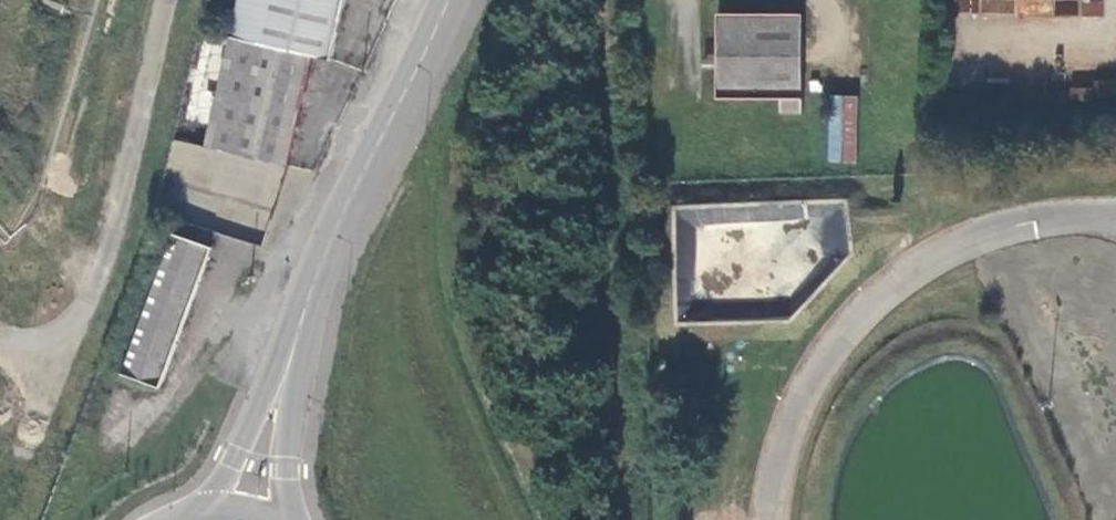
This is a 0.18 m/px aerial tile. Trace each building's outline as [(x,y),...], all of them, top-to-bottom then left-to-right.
[(341,0),(238,0),(229,41),(316,60),(327,63),(341,0)] [(803,97),(804,14),(719,14),(719,100),(778,99),(778,114),(803,114),(803,97)] [(229,41),(204,151),(285,170),(289,170),(316,60),(229,41)] [(854,163),(858,97),(830,95),(825,161),(854,163)] [(275,213),(285,170),(204,151),(193,148),(183,192),(275,213)] [(161,390),(214,249),(173,235),(119,375),(161,390)]
